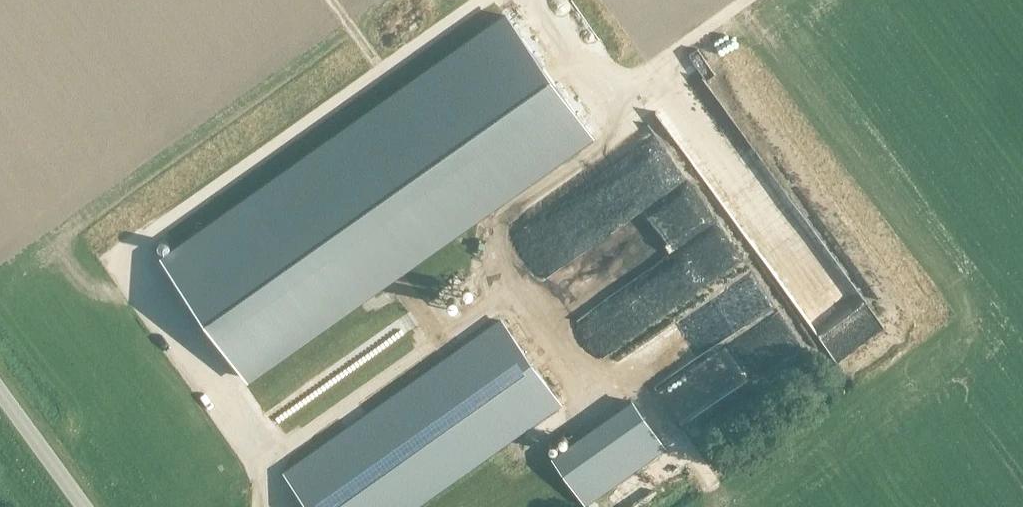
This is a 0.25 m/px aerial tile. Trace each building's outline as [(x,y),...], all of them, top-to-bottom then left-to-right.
[(248,378),(591,135),(509,18),(165,260),(248,378)] [(642,176),(652,192),(678,176),(668,159),(642,176)] [(679,179),(638,204),(650,222),(663,214),(678,238),(705,221),(679,179)] [(683,287),(725,254),(704,228),(634,283),(659,314),(667,308),(674,318),(694,302),(683,287)] [(653,391),(679,425),(791,341),(764,305),(756,311),(747,299),(737,306),(729,296),(692,324),(694,328),(666,349),(655,334),(638,348),(653,369),(655,367),(666,382),(653,391)] [(560,403),(501,321),(285,474),(309,506),(413,506),(560,403)] [(609,370),(634,354),(629,348),(605,364),(609,370)] [(553,459),(585,500),(665,448),(634,403),(553,459)]
